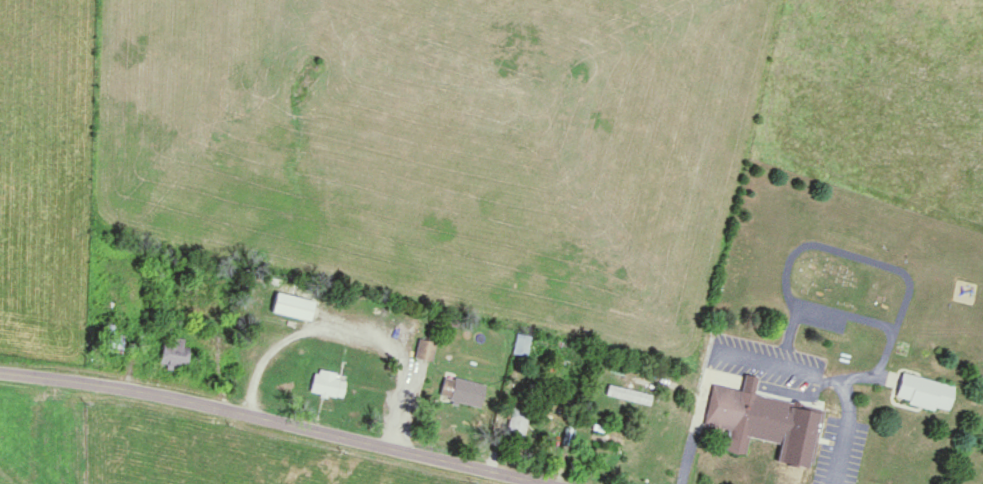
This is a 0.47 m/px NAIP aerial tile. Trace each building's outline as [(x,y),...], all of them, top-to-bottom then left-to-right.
[(310,321),(315,301),(277,292),(272,312),(310,321)] [(119,339),(119,325),(104,325),(104,353),(126,353),(126,339),(119,339)] [(170,349),(164,347),(160,364),(187,370),(191,351),(184,349),(186,340),(172,337),(170,349)] [(415,358),(433,362),(438,343),(420,338),(415,358)] [(346,398),(348,374),(315,371),(312,394),(346,398)] [(902,373),(895,400),(949,412),(955,385),(902,373)] [(486,385),(448,376),(442,400),(481,409),(486,385)] [(800,417),(755,408),(758,394),(714,385),(706,425),(730,430),(725,451),(744,455),(749,429),(796,439),(800,417)] [(509,440),(527,440),(527,407),(509,407),(509,440)]
